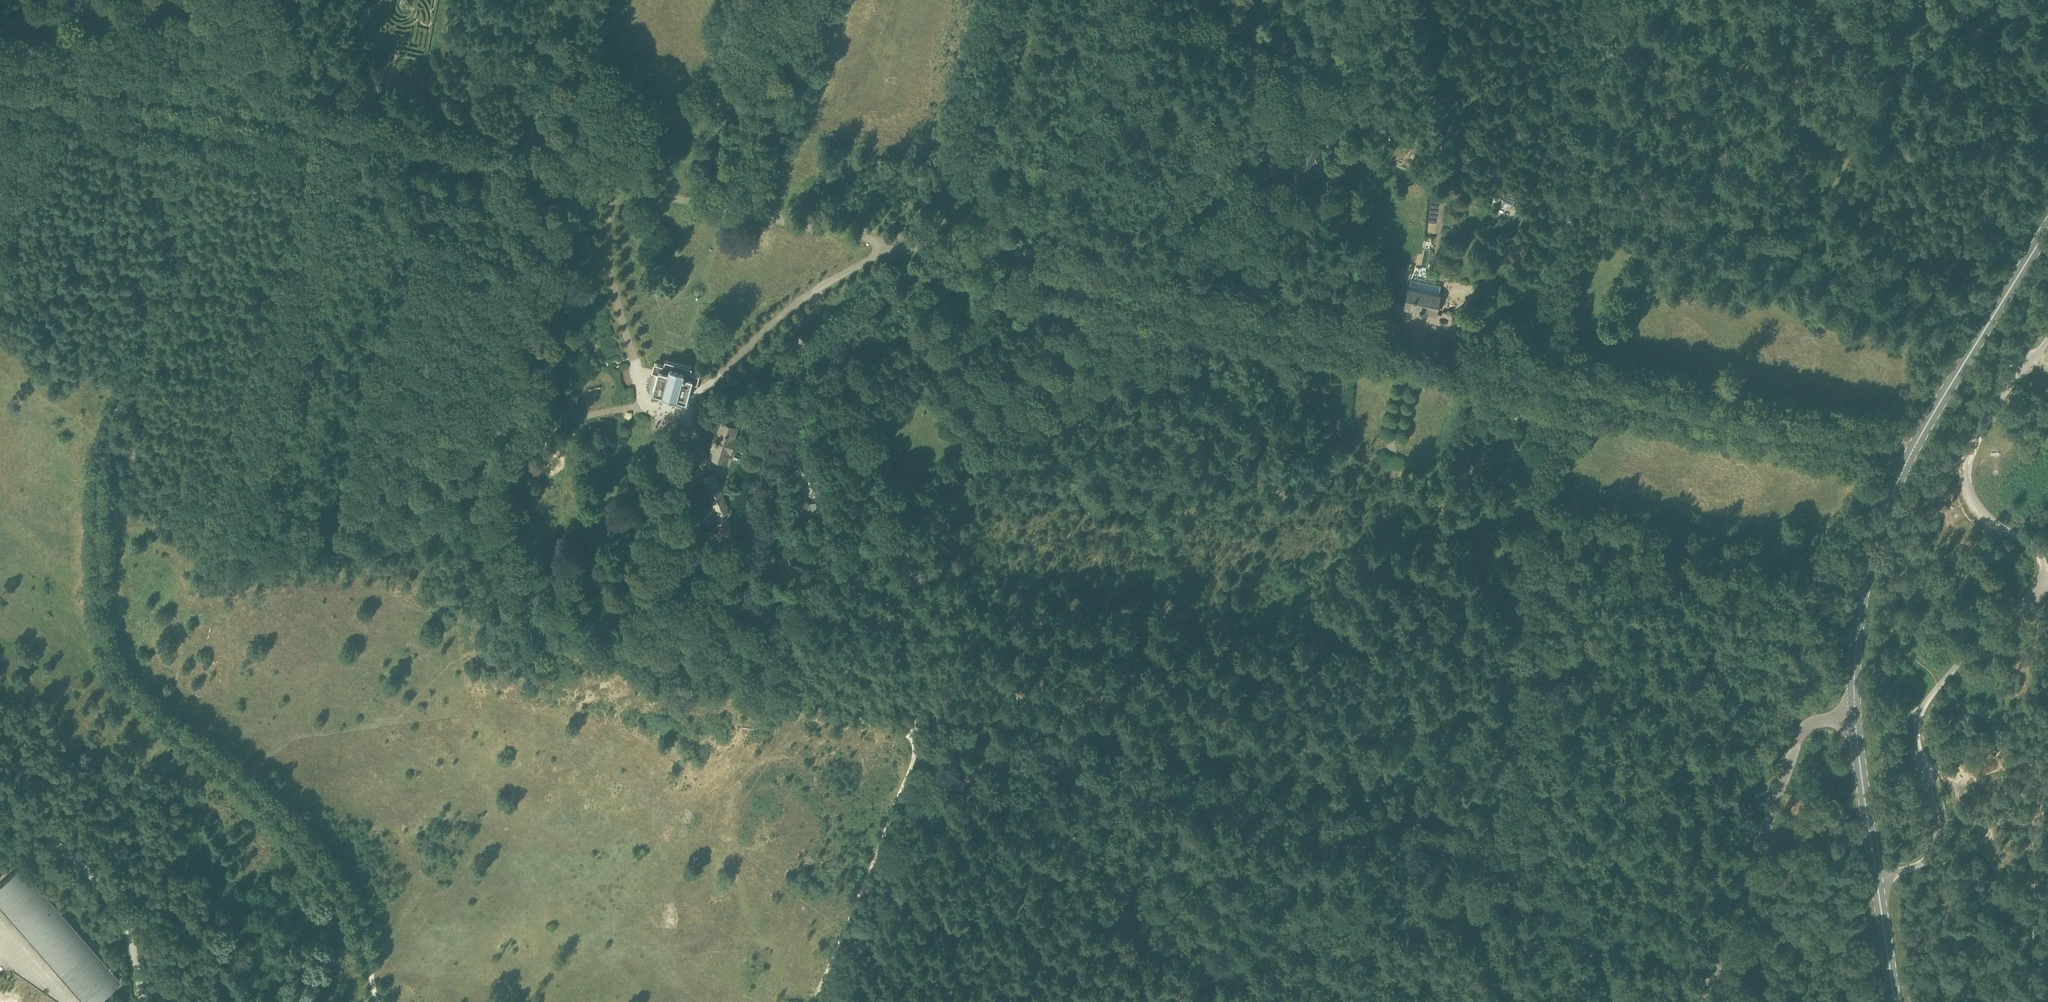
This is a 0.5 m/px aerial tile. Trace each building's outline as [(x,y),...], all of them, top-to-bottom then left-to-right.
[(1307,143),(1298,165),(1313,171),(1322,150),(1320,148),(1321,146),(1308,141),(1307,143)] [(1520,224),(1523,216),(1515,212),(1512,221),(1520,224)] [(1440,295),(1438,294),(1440,286),(1411,280),(1409,288),(1408,288),(1404,308),(1413,310),(1413,311),(1426,314),(1427,313),(1436,314),(1440,295)] [(659,373),(654,393),(686,401),(691,382),(696,383),(698,375),(689,373),(691,368),(666,361),(664,367),(656,364),(654,372),(659,373)] [(709,458),(727,463),(730,453),(731,454),(737,436),(736,436),(739,426),(720,421),(717,430),(716,430),(711,448),(712,448),(709,458)] [(708,502),(698,506),(701,515),(705,525),(711,523),(715,521),(713,516),(717,515),(718,516),(731,511),(715,471),(702,476),(713,504),(709,506),(708,502)] [(816,502),(798,505),(799,517),(811,515),(812,522),(819,521),(818,514),(823,513),(822,503),(816,504),(816,502)] [(542,616),(536,619),(536,626),(542,630),(548,627),(548,619),(542,616)] [(102,960),(20,866),(16,870),(0,884),(0,909),(82,1001),(96,1001),(120,981),(112,971),(116,968),(106,956),(102,960)]
